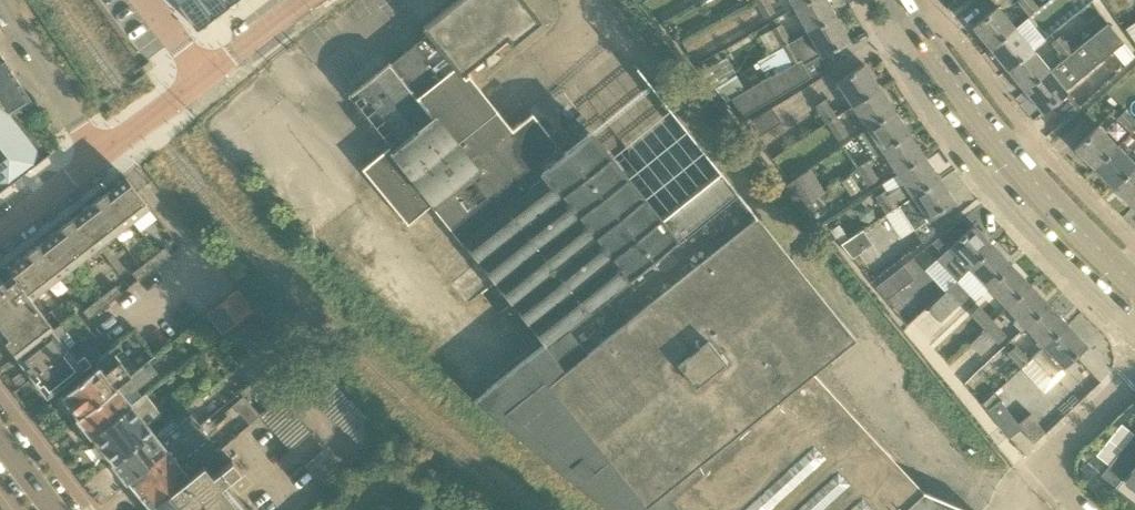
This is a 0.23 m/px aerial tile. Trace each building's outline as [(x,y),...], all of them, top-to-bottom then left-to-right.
[(213,17),(200,0),(174,0),(197,30),(213,17)] [(225,0),(200,0),(213,17),(229,4),(225,0)] [(780,403),(812,373),(855,339),(720,171),(659,220),(588,132),(593,128),(581,114),(566,126),(578,141),(563,152),(552,137),(533,113),(512,130),(496,111),(468,76),(465,79),(460,73),(507,36),(512,42),(539,20),(523,0),(458,0),(424,27),(429,34),(391,64),(390,63),(349,96),(390,147),(363,170),(408,225),(433,204),(542,342),(475,401),(576,486),(609,509),(879,509),(780,403)] [(754,2),(756,5),(763,18),(775,12),(768,0),(757,0),(754,2)] [(813,0),(789,0),(795,10),(813,0)] [(837,18),(827,0),(813,0),(795,10),(808,33),(837,18)] [(1039,9),(1032,0),(1018,0),(1017,0),(1030,16),(1039,9)] [(990,50),(1016,28),(998,6),(972,27),(990,50)] [(742,117),(764,104),(811,78),(802,64),(820,54),(822,58),(851,41),(837,18),(808,33),(792,42),(782,48),(758,61),(767,78),(746,90),(731,99),(742,117)] [(321,23),(300,39),(315,60),(337,44),(321,23)] [(1068,93),(1066,90),(1124,43),(1108,23),(1073,52),(1073,51),(1064,58),(1065,59),(1050,71),(1050,70),(1024,91),(1043,114),(1068,93)] [(782,48),(792,42),(782,24),(771,30),(782,48)] [(1007,70),(1033,49),(1016,28),(990,50),(1007,70)] [(1064,58),(1073,51),(1060,36),(1052,43),(1064,58)] [(1024,91),(1050,70),(1033,49),(1007,70),(1024,91)] [(13,115),(32,102),(2,56),(0,58),(0,102),(13,115)] [(348,89),(369,76),(358,58),(337,72),(348,89)] [(851,106),(879,87),(864,64),(836,82),(851,106)] [(867,129),(894,110),(879,87),(851,106),(867,129)] [(826,122),(835,116),(825,100),(815,106),(826,122)] [(13,115),(0,102),(0,192),(51,153),(48,150),(49,150),(12,115),(13,115)] [(755,139),(782,122),(772,108),(746,124),(755,139)] [(873,158),(882,152),(909,134),(894,110),(867,129),(867,130),(858,136),(873,158)] [(1134,130),(1134,120),(1125,111),(1117,118),(1132,133),(1134,130)] [(835,116),(826,122),(838,140),(847,134),(835,116)] [(1094,169),(1118,146),(1098,126),(1074,149),(1094,169)] [(896,175),(924,156),(909,134),(882,152),(896,175)] [(1134,167),(1134,163),(1118,146),(1094,169),(1113,188),(1134,167)] [(912,197),(939,179),(924,156),(896,175),(903,185),(887,195),(884,191),(875,197),(886,214),(912,197)] [(866,163),(856,169),(867,185),(877,179),(866,163)] [(1134,204),(1134,167),(1113,188),(1132,207),(1134,204)] [(799,204),(823,192),(813,170),(788,182),(799,204)] [(109,191),(133,221),(150,208),(127,178),(109,191)] [(912,197),(928,221),(955,203),(939,179),(912,197)] [(117,233),(133,221),(109,191),(93,204),(117,233)] [(98,248),(117,233),(93,204),(73,219),(98,248)] [(80,262),(98,248),(73,219),(56,232),(80,262)] [(969,268),(993,245),(974,224),(937,259),(957,280),(969,268)] [(851,259),(872,245),(862,230),(841,243),(851,259)] [(63,275),(80,262),(56,232),(40,245),(63,275)] [(45,289),(63,275),(40,245),(22,259),(45,289)] [(988,288),(1012,265),(993,245),(969,268),(988,288)] [(154,255),(160,263),(171,255),(165,247),(154,255)] [(149,272),(160,263),(154,255),(143,264),(149,272)] [(32,299),(45,289),(22,259),(7,270),(9,272),(32,299)] [(138,280),(149,272),(143,264),(132,272),(138,280)] [(887,300),(915,279),(904,265),(876,287),(887,300)] [(1006,308),(1031,285),(1012,265),(988,288),(1006,308)] [(32,299),(9,272),(1,278),(0,277),(0,326),(6,333),(1,337),(17,357),(60,323),(61,322),(51,309),(44,315),(32,299)] [(948,291),(928,309),(940,322),(969,296),(955,281),(946,289),(948,291)] [(104,294),(110,302),(121,293),(115,285),(104,294)] [(1025,328),(1049,305),(1031,285),(1006,308),(1025,328)] [(253,310),(237,290),(208,314),(224,334),(253,310)] [(99,310),(110,302),(104,294),(93,302),(99,310)] [(88,319),(99,310),(93,302),(82,311),(88,319)] [(1043,348),(1068,324),(1049,305),(1025,328),(1043,348)] [(984,328),(992,321),(979,307),(971,314),(974,318),(959,332),(968,341),(982,327),(984,328)] [(981,355),(996,341),(998,343),(1006,336),(992,321),(984,328),(986,330),(970,344),(981,355)] [(75,343),(60,323),(17,357),(23,365),(22,370),(27,376),(32,376),(75,343)] [(1068,324),(1043,348),(1032,359),(1051,379),(1062,368),(1063,369),(1087,345),(1068,324)] [(75,343),(32,376),(33,378),(32,382),(37,388),(41,388),(48,397),(91,364),(75,343)] [(77,418),(138,370),(117,343),(99,357),(104,363),(63,394),(79,416),(77,417),(77,418)] [(1029,361),(1015,346),(1007,354),(1021,369),(1029,361)] [(91,437),(93,435),(131,406),(124,397),(129,393),(131,395),(157,374),(148,363),(138,370),(77,418),(91,437)] [(306,393),(324,376),(316,367),(298,383),(306,393)] [(314,402),(315,400),(332,385),(324,376),(306,393),(314,402)] [(332,385),(315,400),(323,409),(340,393),(332,385)] [(331,417),(332,416),(348,402),(340,393),(323,409),(331,417)] [(114,462),(151,433),(146,427),(160,416),(144,396),(131,406),(93,435),(114,462)] [(260,417),(268,425),(285,410),(278,401),(260,417)] [(339,424),(356,409),(349,401),(348,402),(332,416),(339,424)] [(1022,428),(1020,426),(1000,401),(988,410),(1010,438),(1022,428)] [(347,433),(349,431),(364,418),(356,409),(339,424),(347,433)] [(293,418),(285,410),(268,425),(275,434),(293,418)] [(127,482),(129,481),(200,424),(192,414),(165,436),(165,437),(160,441),(153,431),(151,433),(114,462),(112,463),(127,482)] [(1020,426),(1022,428),(1034,444),(1047,433),(1032,415),(1030,417),(1030,418),(1020,426)] [(356,440),(373,425),(365,416),(364,418),(349,431),(356,440)] [(275,434),(283,442),(301,427),(293,418),(275,434)] [(210,439),(209,438),(210,437),(200,424),(129,481),(140,495),(210,439)] [(356,440),(364,448),(381,433),(373,425),(356,440)] [(308,435),(301,427),(283,442),(291,451),(308,435)] [(388,441),(381,433),(364,448),(371,456),(388,441)] [(204,466),(203,466),(221,452),(210,439),(140,495),(151,507),(152,507),(204,466)] [(304,466),(313,476),(330,460),(322,450),(304,466)] [(232,500),(221,486),(240,471),(232,460),(212,476),(204,466),(152,507),(154,509),(240,509),(232,500)] [(313,476),(321,485),(339,469),(330,460),(313,476)] [(1119,488),(1134,501),(1134,468),(1119,488)] [(347,478),(339,469),(321,485),(330,494),(347,478)] [(923,493),(920,489),(897,509),(963,509),(923,493)]
